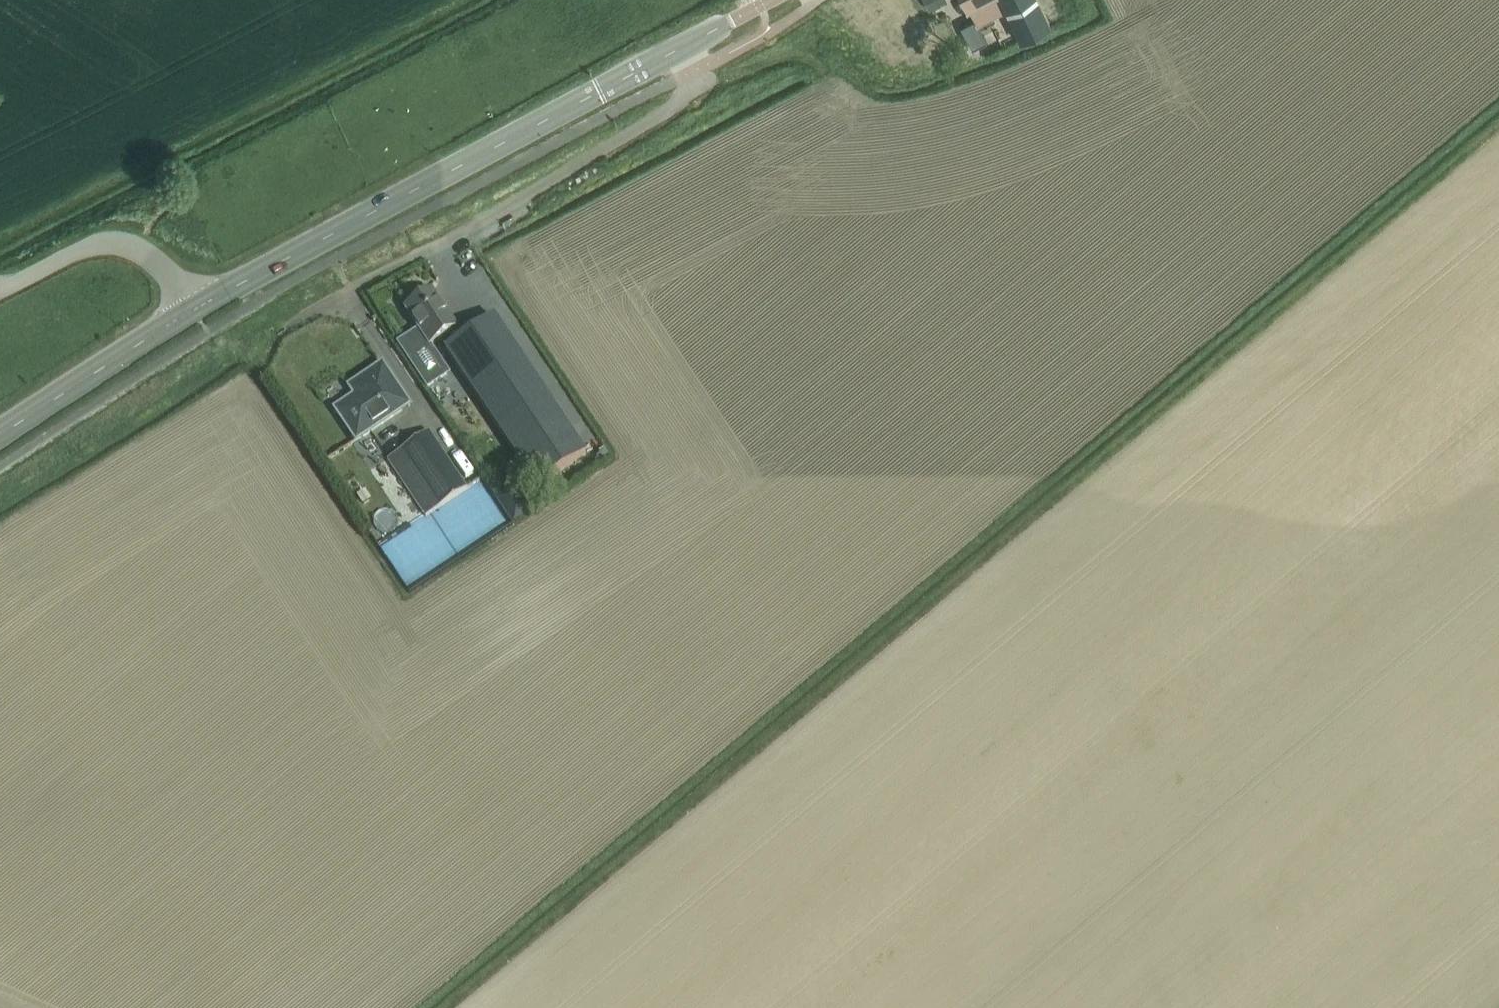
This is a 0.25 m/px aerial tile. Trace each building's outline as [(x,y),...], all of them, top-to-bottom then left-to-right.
[(1003,5),(1000,0),(984,0),(991,12),(1003,5)] [(1003,5),(1020,38),(1050,22),(1038,0),(1000,0),(1003,5)] [(974,46),(987,39),(976,19),(963,25),(974,46)] [(455,328),(442,308),(431,291),(405,308),(416,325),(418,328),(396,342),(426,388),(450,373),(430,344),(455,328)] [(494,315),(444,347),(522,465),(537,485),(585,453),(494,315)] [(335,370),(341,381),(364,371),(358,359),(335,370)] [(374,369),(348,386),(356,397),(347,403),(345,401),(334,409),(356,441),(401,410),(374,369)] [(425,515),(465,488),(428,431),(397,452),(388,458),(425,515)]
